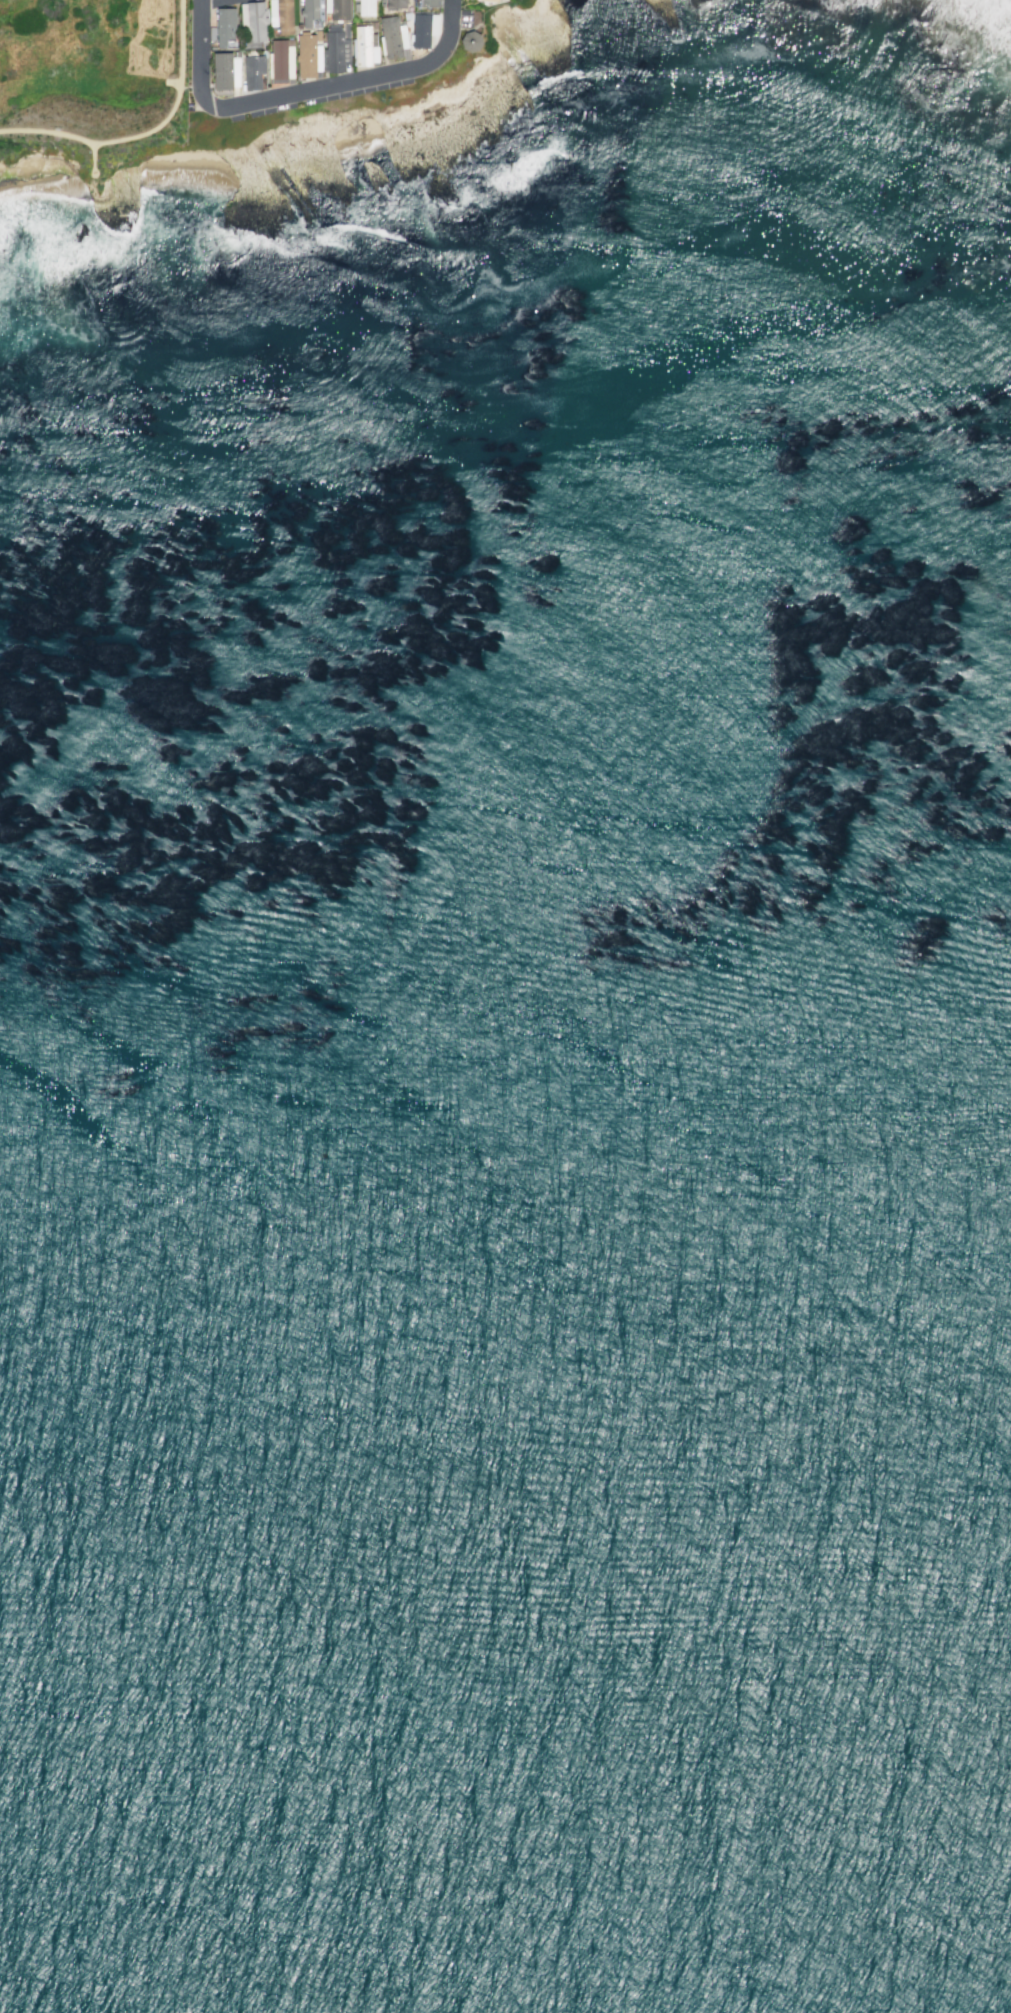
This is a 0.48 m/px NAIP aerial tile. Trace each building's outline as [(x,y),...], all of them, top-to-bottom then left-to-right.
[(240,3),(246,3),(246,1),(264,0),(265,7),(267,7),(268,24),(266,24),(267,41),(251,42),(251,39),(242,40),(240,3)] [(270,28),(269,0),(292,0),(293,34),(280,34),(279,27),(270,28)] [(302,8),(301,0),(322,0),(322,19),(319,19),(319,28),(303,28),(302,15),(300,16),(300,8),(302,8)] [(324,12),(324,0),(348,0),(349,19),(330,19),(330,12),(324,12)] [(358,3),(354,3),(354,11),(359,11),(359,14),(373,14),(373,0),(358,0),(358,3)] [(380,6),(379,0),(407,0),(406,8),(396,7),(396,10),(385,9),(386,3),(384,3),(385,6),(380,6)] [(216,8),(234,8),(234,39),(226,39),(226,48),(216,48),(216,8)] [(403,12),(410,11),(411,18),(404,19),(403,12)] [(438,14),(438,35),(429,34),(429,48),(412,47),(413,13),(438,14)] [(379,18),(396,15),(398,26),(404,25),(408,47),(402,48),(403,56),(385,59),(384,53),(381,54),(378,36),(382,36),(379,18)] [(343,23),(349,23),(349,37),(350,37),(351,65),(345,65),(346,72),(327,73),(327,70),(323,71),(322,49),(326,49),(325,31),(326,31),(326,28),(329,28),(329,25),(339,25),(339,27),(342,26),(342,30),(343,30),(343,23)] [(354,26),(370,25),(370,34),(375,33),(375,46),(378,46),(378,62),(372,62),(372,65),(355,66),(355,65),(352,65),(351,38),(354,38),(354,26)] [(297,35),(300,34),(300,32),(309,31),(309,34),(315,34),(315,30),(320,29),(320,40),(315,40),(315,45),(321,45),(321,71),(316,71),(316,77),(298,78),(298,61),(295,61),(295,54),(297,54),(297,35)] [(478,50),(483,42),(480,33),(472,30),(464,32),(460,40),(462,48),(470,52),(478,50)] [(271,40),(292,39),(293,78),(287,78),(287,79),(271,80),(271,77),(268,78),(267,53),(272,53),(271,40)] [(212,52),(232,52),(232,50),(240,50),(240,56),(239,56),(240,86),(233,86),(233,90),(213,90),(212,52)] [(243,55),(264,55),(265,73),(260,73),(261,89),(244,90),(243,55)]
